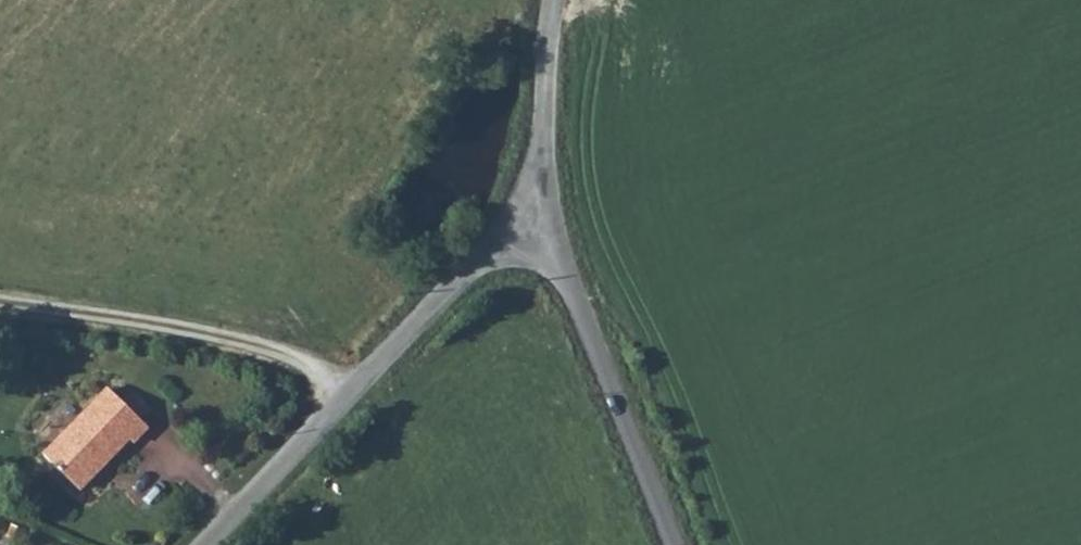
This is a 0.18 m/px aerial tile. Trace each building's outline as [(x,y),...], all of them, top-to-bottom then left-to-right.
[(136,431),(95,393),(29,466),(66,501),(115,448),(118,451),(136,431)]
